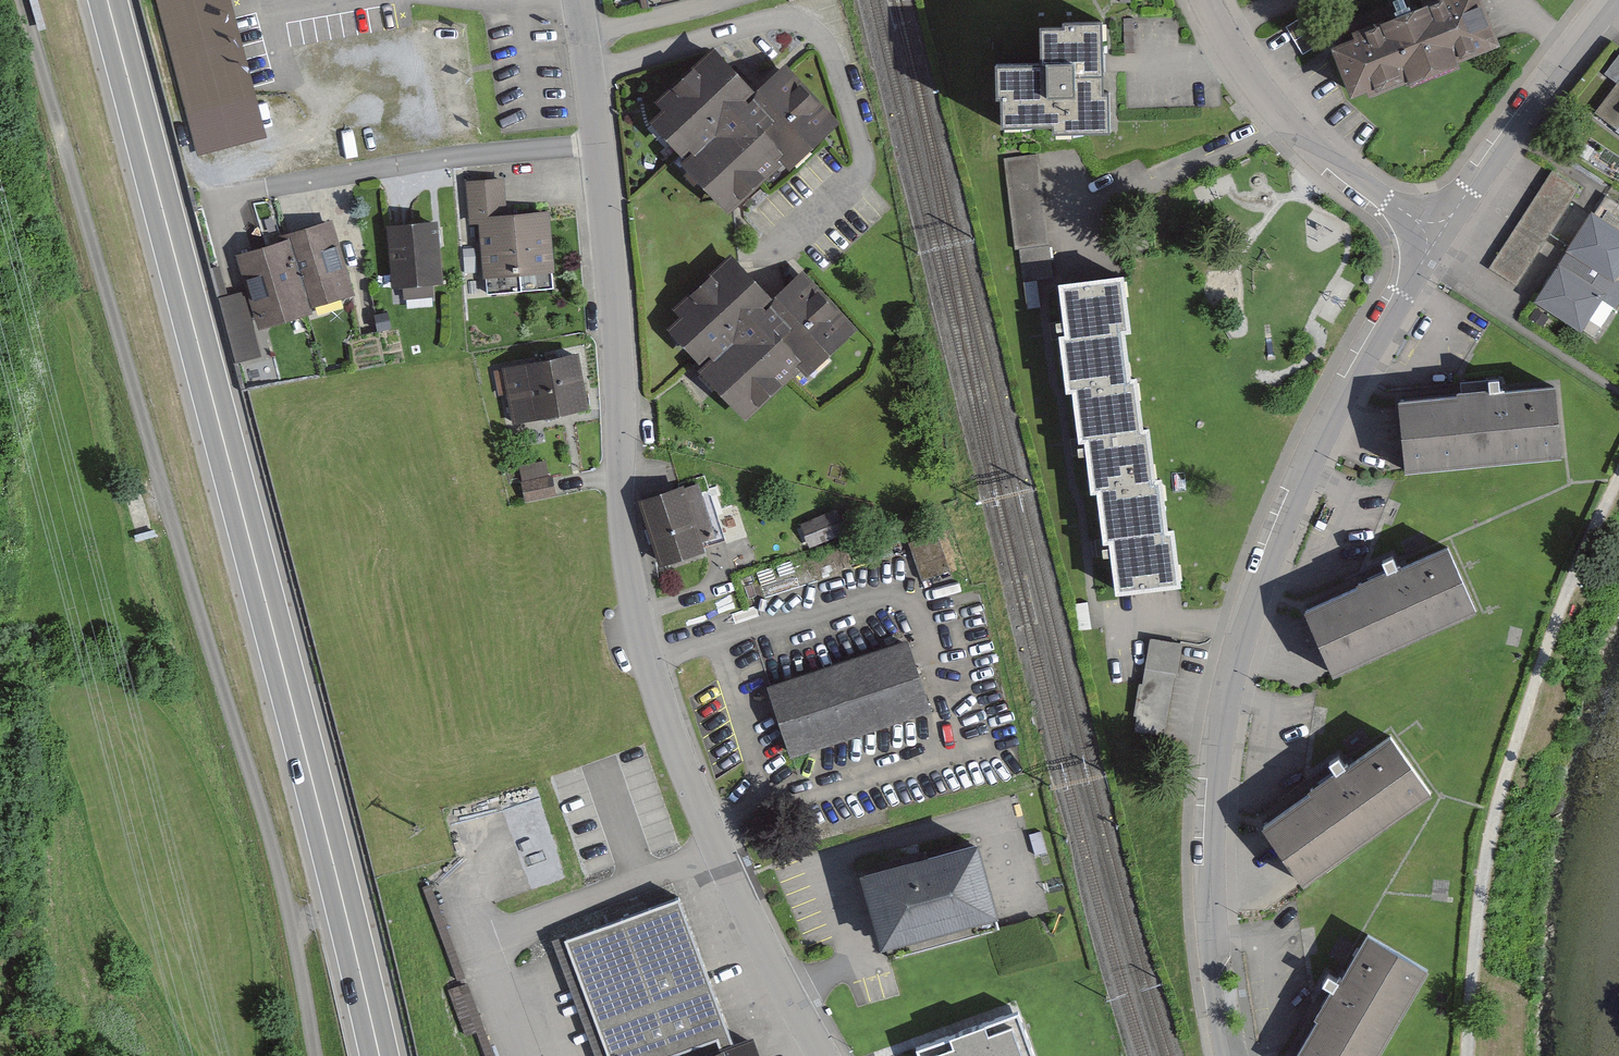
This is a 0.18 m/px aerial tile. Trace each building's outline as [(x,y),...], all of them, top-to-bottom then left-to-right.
[(200,156),(263,138),(227,0),(159,0),(200,156)] [(647,12),(705,0),(645,0),(647,12)] [(1328,53),(1350,109),(1409,86),(1412,93),(1458,75),(1455,68),(1497,51),(1477,0),(1464,0),(1412,20),(1405,2),(1390,7),(1397,26),(1328,53)] [(1336,39),(1320,12),(1290,29),(1306,56),(1336,39)] [(1000,85),(1002,141),(1054,139),(1055,150),(1108,148),(1103,36),(1062,37),(1064,43),(1041,44),(1042,84),(1000,85)] [(649,129),(730,214),(780,167),(789,177),(843,126),(787,66),(756,96),(715,53),(657,107),(664,115),(649,129)] [(1607,72),(1618,81),(1595,112),(1618,130),(1618,57),(1607,72)] [(1043,153),(1007,157),(1021,283),(1057,278),(1043,153)] [(1579,188),(1551,170),(1498,249),(1488,264),(1516,283),(1579,188)] [(482,220),(487,292),(552,287),(546,215),(504,218),(501,180),(469,182),(472,221),(482,220)] [(1618,279),(1618,204),(1606,196),(1572,250),(1618,279)] [(434,223),(390,228),(396,285),(439,281),(434,223)] [(285,243),(303,300),(348,287),(328,224),(284,237),(285,243)] [(305,306),(303,300),(285,243),(240,257),(259,320),(305,306)] [(1618,298),(1618,279),(1572,250),(1539,302),(1594,337),(1618,298)] [(671,334),(746,418),(845,329),(801,280),(774,304),(731,258),(671,312),(682,324),(671,334)] [(1073,386),(1129,379),(1122,329),(1129,328),(1122,278),(1060,286),(1067,336),(1060,337),(1067,387),(1073,386)] [(503,371),(513,426),(588,413),(578,358),(503,371)] [(1098,487),(1154,480),(1148,430),(1142,430),(1135,378),(1129,379),(1073,386),(1080,439),(1086,438),(1092,488),(1098,487)] [(1556,394),(1402,404),(1411,476),(1565,465),(1556,394)] [(524,460),(532,492),(557,486),(549,454),(524,460)] [(1161,479),(1154,480),(1098,487),(1105,540),(1110,539),(1117,590),(1180,582),(1173,529),(1167,530),(1161,479)] [(696,486),(640,505),(663,572),(705,558),(702,547),(715,543),(696,486)] [(837,511),(801,524),(809,549),(846,536),(837,511)] [(1450,552),(1306,614),(1339,690),(1479,620),(1450,552)] [(1188,646),(1153,640),(1137,733),(1172,739),(1188,646)] [(768,687),(792,760),(933,714),(909,641),(768,687)] [(1392,742),(1264,832),(1307,892),(1435,800),(1392,742)] [(859,883),(880,960),(996,927),(974,851),(859,883)] [(734,1049),(678,898),(566,939),(609,1055),(714,1055),(734,1049)] [(1367,937),(1304,1055),(1392,1055),(1435,973),(1367,937)] [(912,1036),(919,1055),(1042,1055),(1021,998),(912,1036)] [(714,1055),(756,1055),(751,1042),(734,1049),(714,1055)]
